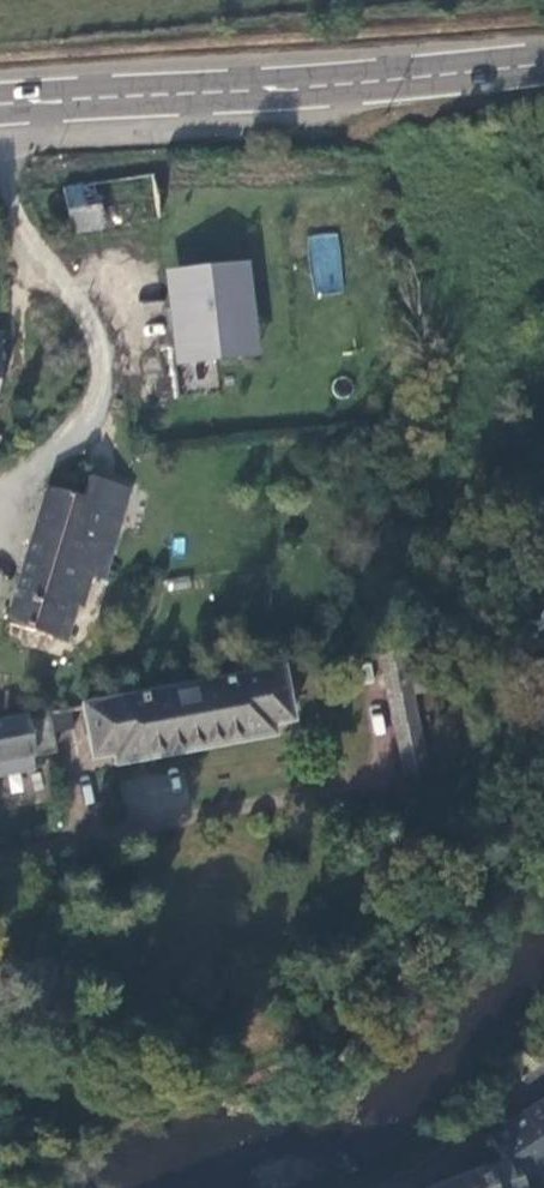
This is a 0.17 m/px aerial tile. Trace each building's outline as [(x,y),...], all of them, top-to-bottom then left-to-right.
[(101,223),(158,217),(154,172),(96,178),(101,223)] [(69,226),(101,223),(96,178),(64,182),(69,226)] [(180,395),(183,394),(296,383),(277,221),(162,234),(180,395)] [(336,231),(307,235),(315,294),(344,290),(336,231)] [(4,619),(50,633),(59,598),(75,603),(86,571),(98,574),(126,485),(87,474),(80,496),(45,485),(4,619)] [(380,650),(394,720),(403,769),(429,764),(405,645),(380,650)] [(289,716),(280,663),(84,700),(93,753),(113,749),(115,761),(269,735),(267,719),(289,716)] [(45,707),(0,716),(0,767),(25,763),(23,751),(50,747),(45,707)] [(485,1141),(501,1163),(435,1187),(523,1187),(522,1183),(543,1167),(543,1097),(485,1141)]
